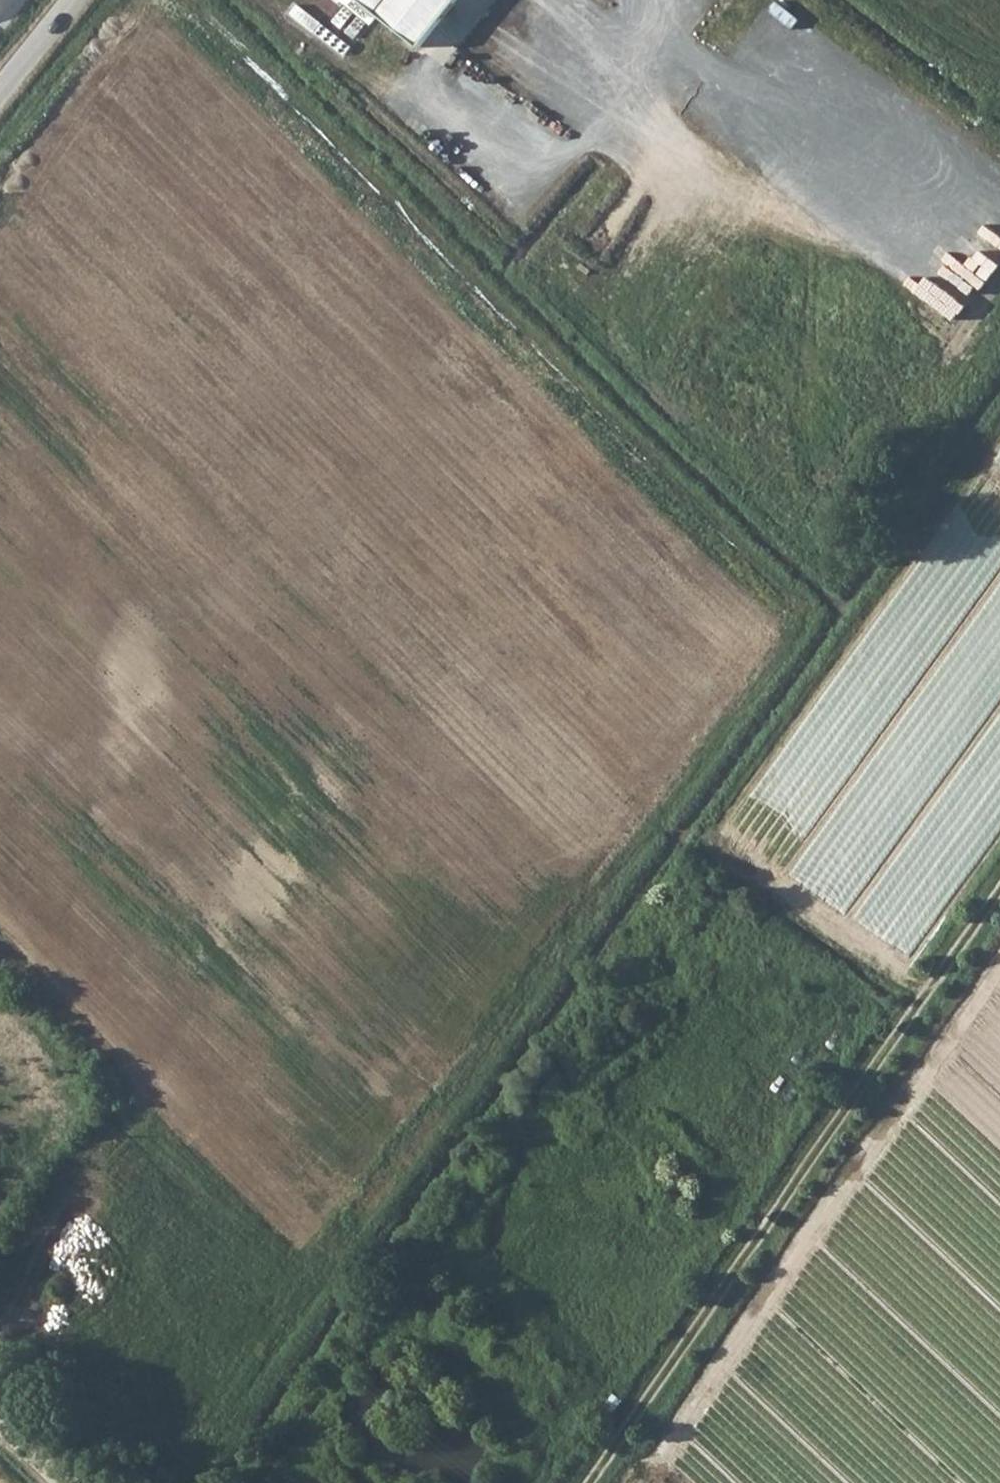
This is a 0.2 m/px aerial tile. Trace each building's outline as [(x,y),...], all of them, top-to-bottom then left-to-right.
[(363,0),(341,0),(369,22),(378,11),(363,0)] [(378,11),(419,44),(454,0),(363,0),(378,11)]
